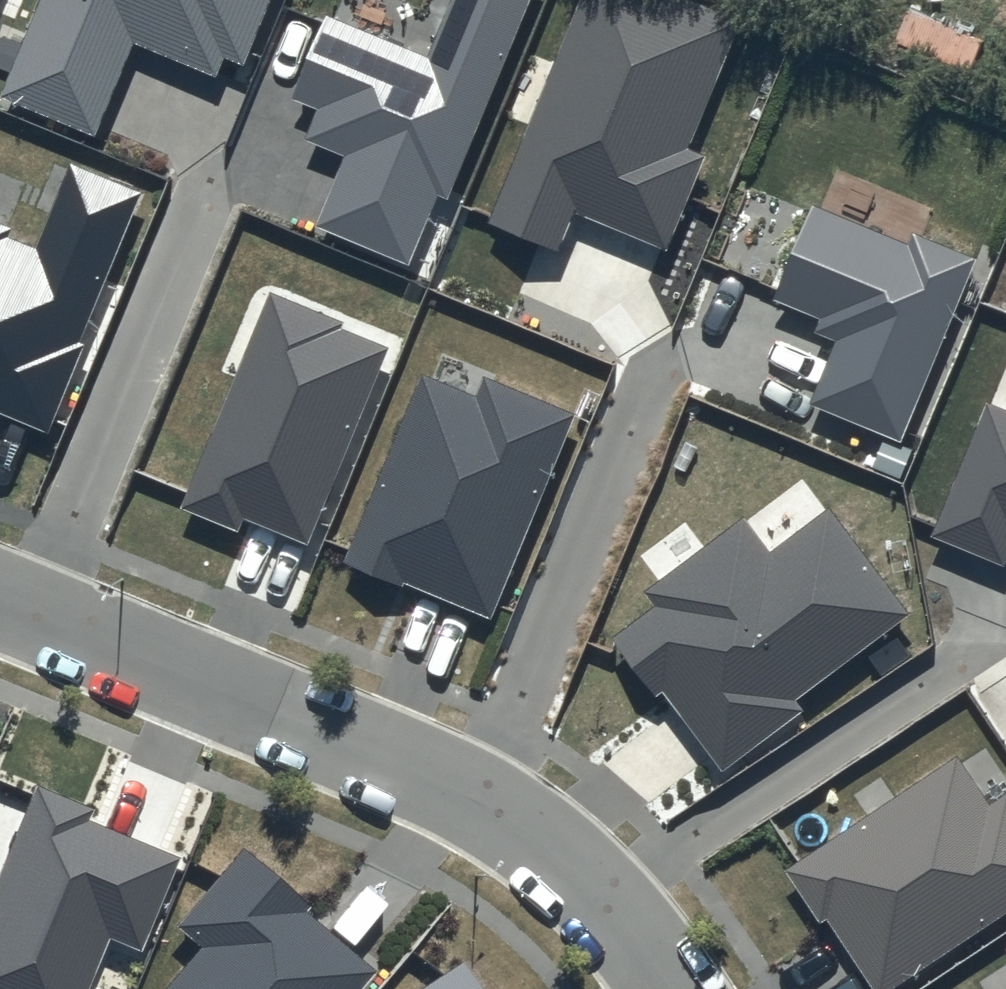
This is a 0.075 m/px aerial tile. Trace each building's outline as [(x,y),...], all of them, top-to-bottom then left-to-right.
[(0,89),(0,96),(95,135),(134,41),(214,74),(222,56),(245,65),(271,0),(37,0),(0,89)] [(425,54),(328,14),(294,98),(319,109),(307,140),(344,155),(314,226),(410,266),(439,196),(448,200),(531,0),(448,0),(425,54)] [(704,0),(578,0),(490,216),(560,245),(577,206),(669,244),(707,149),(690,142),(742,16),(704,0)] [(68,166),(33,253),(4,241),(9,228),(0,224),(0,413),(49,433),(85,347),(78,344),(139,195),(68,166)] [(910,240),(815,201),(778,291),(826,311),(819,327),(840,335),(814,399),(902,435),(977,254),(913,228),(910,240)] [(342,321),(268,291),(180,507),(237,530),(243,516),(306,542),(385,347),(339,328),(342,321)] [(577,408),(485,370),(478,392),(423,369),(346,556),(405,580),(406,577),(492,612),(577,408)] [(989,398),(933,530),(1005,561),(1005,560),(1005,405),(989,398)] [(771,546),(745,512),(647,588),(658,602),(616,632),(660,690),(666,685),(725,766),(805,704),(798,694),(910,608),(830,502),(771,546)] [(788,865),(823,918),(830,913),(881,988),(884,988),(1005,908),(1005,790),(991,800),(959,751),(788,865)] [(37,788),(0,878),(0,988),(90,988),(110,940),(142,953),(180,860),(90,824),(95,811),(37,788)] [(245,850),(180,925),(205,947),(169,988),(360,988),(375,972),(307,913),(311,908),(245,850)] [(464,964),(427,988),(482,988),(464,964)]
